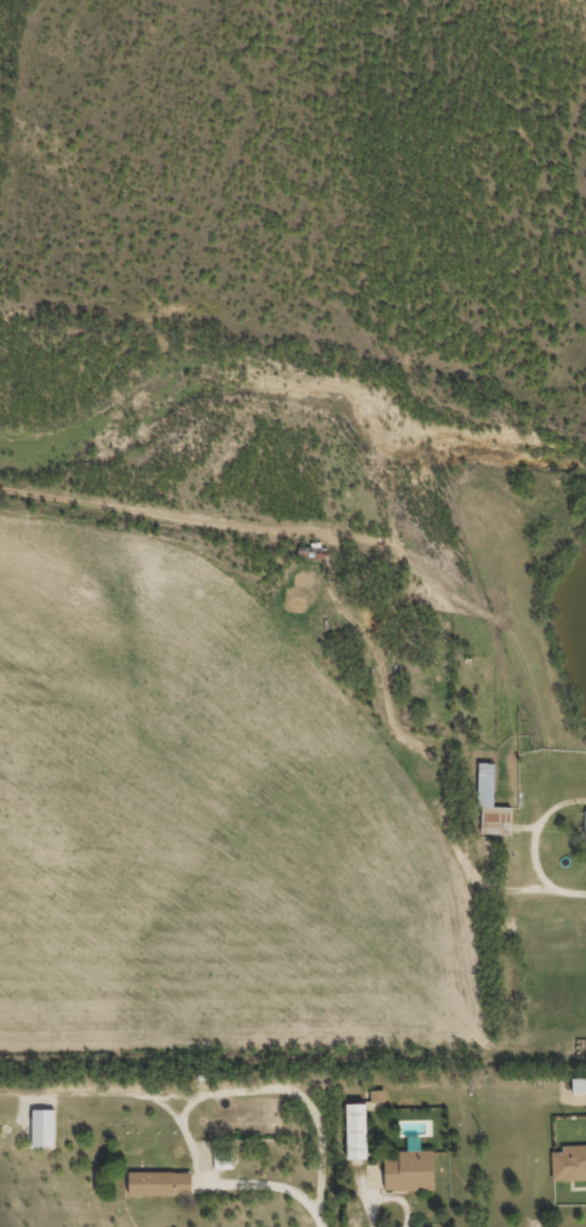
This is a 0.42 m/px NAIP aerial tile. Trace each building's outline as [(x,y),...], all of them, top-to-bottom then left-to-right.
[(494,762),(479,762),(478,832),(510,833),(511,807),(493,806),(494,762)] [(573,1092),(585,1092),(585,1078),(572,1078),(573,1092)] [(384,1089),(370,1090),(370,1101),(384,1101),(384,1089)] [(367,1158),(366,1103),(346,1103),(347,1158),(367,1158)] [(54,1146),(54,1109),(31,1109),(31,1146),(54,1146)] [(561,1145),(561,1151),(550,1151),(551,1179),(585,1178),(585,1144),(561,1145)] [(434,1189),(433,1149),(397,1150),(397,1154),(384,1154),(385,1190),(434,1189)] [(128,1196),(191,1195),(191,1171),(128,1172),(128,1196)]
